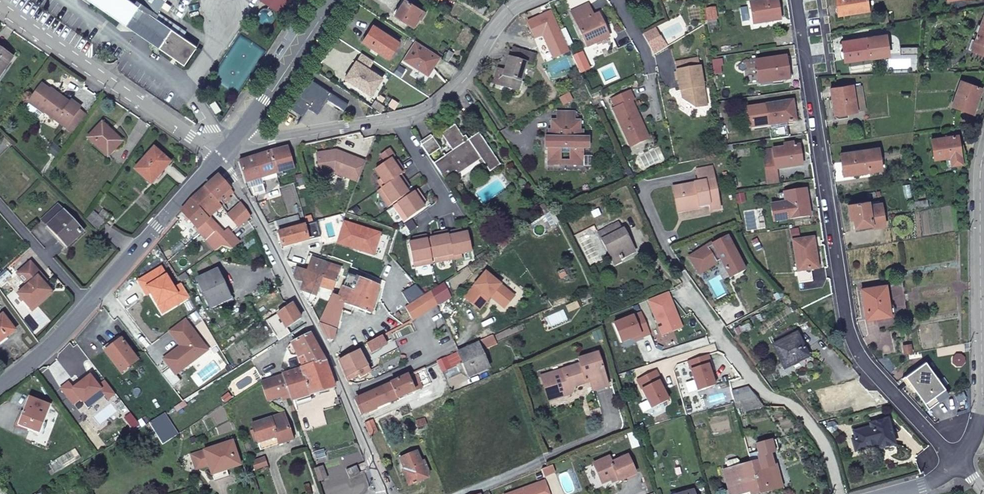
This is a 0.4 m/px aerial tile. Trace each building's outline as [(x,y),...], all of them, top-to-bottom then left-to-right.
[(140,33),(142,30),(155,39),(160,32),(165,35),(157,46),(183,63),(196,45),(182,35),(185,31),(157,11),(164,0),(91,0),(140,33)] [(278,10),(285,0),(264,0),(278,10)] [(394,14),(413,27),(421,9),(407,0),(404,0),(394,14)] [(749,3),(753,25),(780,20),(777,0),(768,0),(749,3)] [(837,6),(840,6),(841,15),(869,11),(867,0),(836,0),(837,6)] [(481,4),(477,11),(482,15),(486,8),(481,4)] [(587,4),(570,12),(586,47),(609,36),(598,13),(593,15),(587,4)] [(267,6),(262,7),(261,7),(257,14),(258,19),(263,22),(269,22),(273,18),(273,12),(267,6)] [(714,7),(703,9),(703,21),(716,19),(714,7)] [(886,12),(879,13),(880,23),(888,22),(886,12)] [(983,44),(983,16),(975,41),(983,44)] [(373,25),(363,41),(388,57),(398,42),(373,25)] [(652,29),(641,34),(652,55),(663,48),(657,37),(652,29)] [(142,30),(140,33),(157,46),(165,35),(160,32),(155,39),(142,30)] [(845,62),(867,58),(872,58),(884,56),(881,36),(842,42),(845,62)] [(971,40),(968,50),(983,55),(983,44),(975,41),(971,40)] [(441,57),(416,41),(404,60),(429,76),(441,57)] [(494,83),(515,89),(517,81),(520,81),(526,64),(533,66),(536,55),(512,47),(506,70),(498,68),(494,83)] [(0,48),(0,73),(12,56),(0,48)] [(449,50),(443,58),(448,61),(454,53),(449,50)] [(785,57),(756,61),(759,87),(783,83),(783,80),(789,79),(785,57)] [(676,61),(680,89),(684,88),(686,101),(693,107),(705,105),(698,58),(676,61)] [(351,69),(344,79),(371,95),(382,78),(359,63),(353,71),(351,69)] [(309,79),(290,108),(302,116),(308,108),(317,114),(326,100),(343,110),(347,104),(309,79)] [(982,88),(961,81),(952,106),(973,114),(982,88)] [(31,100),(73,132),(86,114),(79,109),(80,107),(72,101),(70,103),(54,91),(52,94),(49,92),(51,91),(42,84),(31,100)] [(830,89),(835,115),(857,111),(865,109),(861,86),(853,87),(853,85),(830,89)] [(645,130),(640,120),(637,121),(634,114),(637,113),(630,100),(633,99),(628,90),(610,98),(613,106),(611,107),(629,145),(642,139),(639,132),(645,130)] [(750,128),(769,125),(771,139),(788,137),(786,122),(796,121),(793,101),(755,106),(755,110),(747,111),(750,128)] [(557,111),(557,119),(574,119),(574,111),(557,111)] [(569,151),(569,160),(579,160),(580,153),(583,154),(583,147),(589,147),(589,135),(583,135),(583,129),(579,129),(579,119),(574,119),(557,119),(551,119),(551,130),(548,129),(548,137),(551,137),(551,139),(546,142),(545,148),(548,148),(548,164),(561,163),(561,160),(561,151),(569,151)] [(122,139),(101,121),(88,136),(107,155),(122,139)] [(478,156),(489,172),(501,164),(479,132),(464,142),(461,139),(463,137),(455,125),(441,134),(452,151),(434,163),(445,179),(478,156)] [(648,137),(645,130),(639,132),(642,139),(648,137)] [(931,140),(935,159),(950,157),(952,165),(963,163),(958,135),(931,140)] [(421,144),(429,156),(440,148),(432,137),(421,144)] [(762,151),(765,171),(776,170),(802,166),(799,146),(762,151)] [(161,170),(170,160),(154,147),(135,168),(148,180),(159,168),(161,170)] [(239,162),(246,184),(254,181),(262,179),(294,169),(289,147),(270,152),(239,162)] [(879,148),(841,153),(844,172),(858,170),(859,173),(882,169),(879,148)] [(366,162),(339,152),(338,154),(332,151),(317,153),(320,176),(334,174),(357,183),(366,162)] [(378,180),(383,187),(401,175),(405,172),(401,165),(397,167),(395,164),(392,159),(395,157),(391,151),(383,157),(387,162),(376,169),(382,178),(378,180)] [(579,160),(569,160),(561,160),(561,163),(583,164),(583,154),(580,153),(579,160)] [(698,182),(680,186),(684,210),(701,207),(700,205),(709,203),(710,210),(720,208),(711,167),(696,170),(698,182)] [(159,168),(148,180),(151,182),(161,170),(159,168)] [(776,170),(765,171),(767,184),(778,183),(776,170)] [(401,175),(383,187),(378,190),(388,206),(408,193),(405,189),(402,184),(406,182),(401,175)] [(217,177),(204,189),(217,204),(230,191),(217,177)] [(266,193),(263,183),(251,187),(254,196),(266,193)] [(684,210),(680,186),(673,187),(678,212),(684,210)] [(217,204),(204,189),(192,202),(205,216),(217,204)] [(422,197),(417,190),(394,206),(404,222),(424,209),(421,204),(418,200),(422,197)] [(805,190),(784,193),(785,203),(779,204),(771,205),(773,222),(810,216),(805,190)] [(205,216),(192,202),(182,213),(194,227),(198,231),(209,220),(205,216)] [(854,220),(856,231),(873,228),(885,225),(881,203),(869,205),(868,202),(848,205),(850,220),(854,220)] [(57,203),(41,218),(66,245),(83,231),(57,203)] [(542,216),(548,212),(543,204),(537,208),(542,216)] [(241,205),(228,217),(238,228),(250,218),(241,205)] [(98,229),(106,221),(100,216),(94,210),(87,218),(98,229)] [(100,216),(106,221),(111,214),(106,210),(100,216)] [(276,223),(278,232),(291,228),(288,219),(276,223)] [(227,238),(223,234),(209,220),(198,231),(201,235),(215,252),(221,247),(232,250),(239,244),(231,235),(227,238)] [(305,226),(309,240),(321,237),(317,222),(305,226)] [(598,233),(611,260),(620,256),(621,257),(633,251),(628,242),(627,242),(625,239),(626,238),(622,230),(621,231),(617,223),(598,233)] [(283,247),(309,240),(305,226),(279,233),(283,247)] [(201,235),(198,231),(194,227),(183,235),(186,239),(183,241),(187,246),(201,235)] [(449,233),(448,231),(440,233),(441,237),(436,238),(430,239),(435,262),(454,258),(449,233)] [(457,231),(449,233),(454,258),(454,259),(462,257),(462,254),(472,251),(468,233),(463,234),(458,235),(457,231)] [(727,235),(712,242),(713,244),(720,259),(730,278),(745,270),(740,260),(742,259),(736,248),(734,249),(727,235)] [(433,263),(427,236),(419,237),(420,241),(415,242),(409,243),(414,267),(433,263)] [(813,238),(792,241),(797,272),(809,270),(818,268),(813,238)] [(756,239),(751,242),(756,252),(762,249),(756,239)] [(720,259),(713,244),(708,247),(707,245),(689,256),(699,273),(717,262),(717,261),(720,259)] [(620,256),(611,260),(614,265),(622,260),(621,257),(620,256)] [(303,282),(301,291),(315,296),(319,287),(333,290),(342,268),(312,258),(307,271),(296,268),(293,276),(295,280),(303,282)] [(18,292),(30,307),(50,289),(38,275),(41,273),(31,261),(17,272),(28,284),(18,292)] [(809,270),(797,272),(798,283),(811,281),(809,270)] [(230,299),(217,271),(198,279),(210,307),(230,299)] [(485,272),(464,297),(479,310),(490,296),(491,295),(495,298),(494,299),(504,308),(514,296),(485,272)] [(371,313),(379,286),(348,274),(341,292),(337,291),(334,294),(320,324),(328,340),(333,340),(343,303),(371,313)] [(442,282),(430,291),(436,304),(449,296),(442,282)] [(867,307),(869,319),(891,316),(886,286),(862,289),(865,307),(867,307)] [(430,291),(413,302),(405,307),(412,320),(436,304),(430,291)] [(582,302),(594,297),(592,291),(579,296),(582,302)] [(668,293),(647,301),(662,337),(682,328),(668,293)] [(291,305),(277,314),(266,322),(275,337),(287,330),(301,320),(291,305)] [(15,329),(3,313),(0,316),(0,340),(15,329)] [(650,335),(642,315),(614,326),(621,343),(633,338),(641,335),(642,338),(650,335)] [(187,319),(170,331),(180,344),(182,343),(184,345),(165,359),(177,375),(191,365),(187,360),(207,346),(187,319)] [(287,330),(275,337),(278,341),(289,334),(287,330)] [(302,354),(308,367),(325,362),(323,358),(310,334),(291,343),(297,356),(302,354)] [(784,369),(795,364),(808,357),(797,334),(773,346),(783,367),(784,369)] [(387,344),(382,335),(366,344),(370,353),(387,344)] [(140,360),(124,339),(108,351),(124,372),(140,360)] [(478,344),(438,362),(446,380),(461,373),(457,364),(462,362),(466,369),(470,367),(474,375),(489,368),(478,344)] [(210,350),(207,346),(187,360),(191,365),(210,350)] [(338,358),(346,354),(344,348),(335,353),(338,358)] [(338,362),(345,378),(347,382),(359,375),(361,377),(370,372),(358,351),(338,362)] [(540,377),(547,402),(554,400),(570,395),(568,389),(583,385),(583,382),(587,381),(591,392),(607,388),(597,354),(577,360),(578,365),(540,377)] [(708,355),(688,362),(697,392),(715,386),(710,372),(708,365),(711,365),(708,355)] [(308,367),(282,376),(288,393),(289,394),(291,402),(335,387),(325,362),(308,367)] [(911,385),(929,409),(949,395),(926,362),(903,379),(908,387),(911,385)] [(415,372),(408,375),(415,390),(422,387),(415,372)] [(657,374),(639,386),(656,411),(672,401),(664,390),(660,383),(662,382),(657,374)] [(390,383),(397,399),(415,391),(415,390),(408,375),(390,383)] [(288,393),(282,376),(263,382),(261,383),(268,401),(289,394),(288,393)] [(382,387),(389,402),(397,399),(390,383),(382,387)] [(355,400),(361,414),(389,402),(382,387),(355,400)] [(756,397),(748,387),(731,392),(734,403),(756,397)] [(53,405),(32,396),(20,425),(42,434),(53,405)] [(763,407),(756,397),(734,403),(736,409),(742,408),(743,412),(763,407)] [(296,408),(294,408),(297,419),(303,416),(301,411),(299,412),(296,408)] [(165,413),(150,423),(163,444),(178,435),(165,413)] [(251,424),(257,443),(276,437),(279,445),(293,440),(284,413),(251,424)] [(416,421),(418,427),(431,423),(429,417),(416,421)] [(377,432),(372,419),(365,423),(370,435),(377,432)] [(856,439),(852,440),(855,452),(881,445),(882,449),(895,445),(888,419),(870,424),(871,427),(854,432),(856,439)] [(276,437),(257,443),(260,451),(279,445),(276,437)] [(208,464),(213,479),(221,477),(220,472),(226,470),(240,465),(232,440),(195,453),(200,466),(208,464)] [(760,493),(779,489),(773,467),(770,455),(775,454),(772,443),(756,447),(758,454),(749,457),(751,464),(760,493)] [(417,451),(400,458),(405,471),(403,471),(410,486),(430,473),(424,460),(421,462),(417,451)] [(608,457),(593,464),(601,484),(616,478),(618,482),(635,474),(627,456),(611,463),(608,457)] [(726,465),(728,470),(740,467),(738,462),(736,460),(727,463),(726,465)] [(751,464),(740,467),(728,470),(723,472),(726,481),(732,480),(734,487),(728,488),(729,493),(746,493),(749,493),(750,493),(760,493),(751,464)] [(777,465),(773,467),(779,489),(783,488),(777,465)] [(541,470),(544,478),(555,474),(552,466),(541,470)] [(322,467),(314,470),(318,481),(326,478),(322,467)] [(354,467),(346,471),(350,478),(358,474),(354,467)] [(545,481),(511,493),(550,493),(545,481)]
